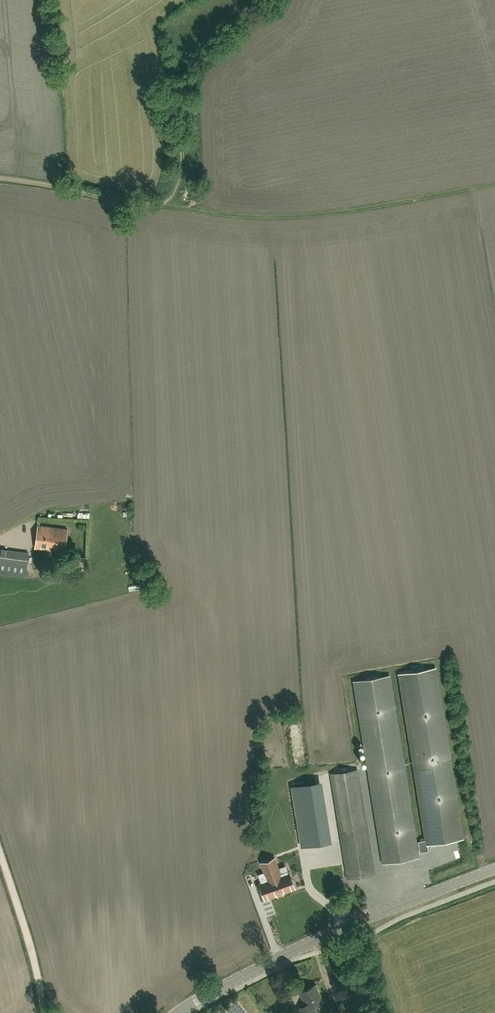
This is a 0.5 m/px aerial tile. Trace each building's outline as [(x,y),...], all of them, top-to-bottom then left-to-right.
[(65,552),(68,529),(38,525),(35,548),(65,552)] [(26,575),(29,553),(0,549),(0,572),(26,575)] [(435,667),(425,669),(413,671),(400,673),(427,839),(419,840),(421,851),(429,850),(428,843),(463,837),(435,667)] [(354,681),(384,862),(420,856),(390,675),(354,681)] [(331,773),(348,878),(376,873),(358,769),(331,773)] [(299,835),(301,846),(314,844),(325,843),(322,822),(298,826),(299,835)] [(261,887),(267,903),(278,899),(285,896),(296,892),(294,887),(292,882),(290,876),(289,877),(288,875),(282,877),(280,872),(276,862),(262,867),(266,876),(268,882),(262,884),(263,886),(261,887)] [(134,927),(143,941),(150,937),(141,922),(134,927)] [(323,1000),(315,985),(301,992),(304,998),(303,999),(306,1005),(300,1009),(302,1012),(318,1012),(314,1005),(323,1000)]
